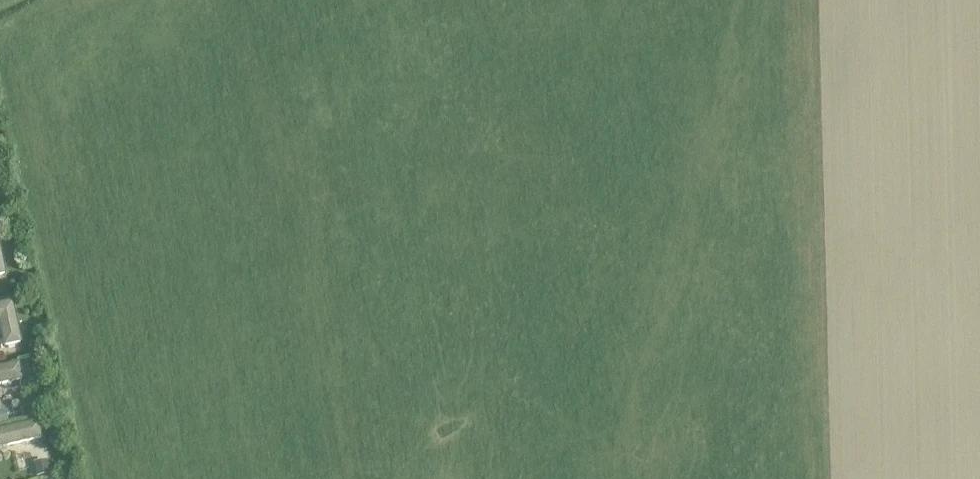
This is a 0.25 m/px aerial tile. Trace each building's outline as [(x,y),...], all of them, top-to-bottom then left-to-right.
[(17,344),(8,302),(0,304),(0,348),(17,344)] [(32,469),(34,478),(41,478),(48,477),(45,466),(32,469)]
